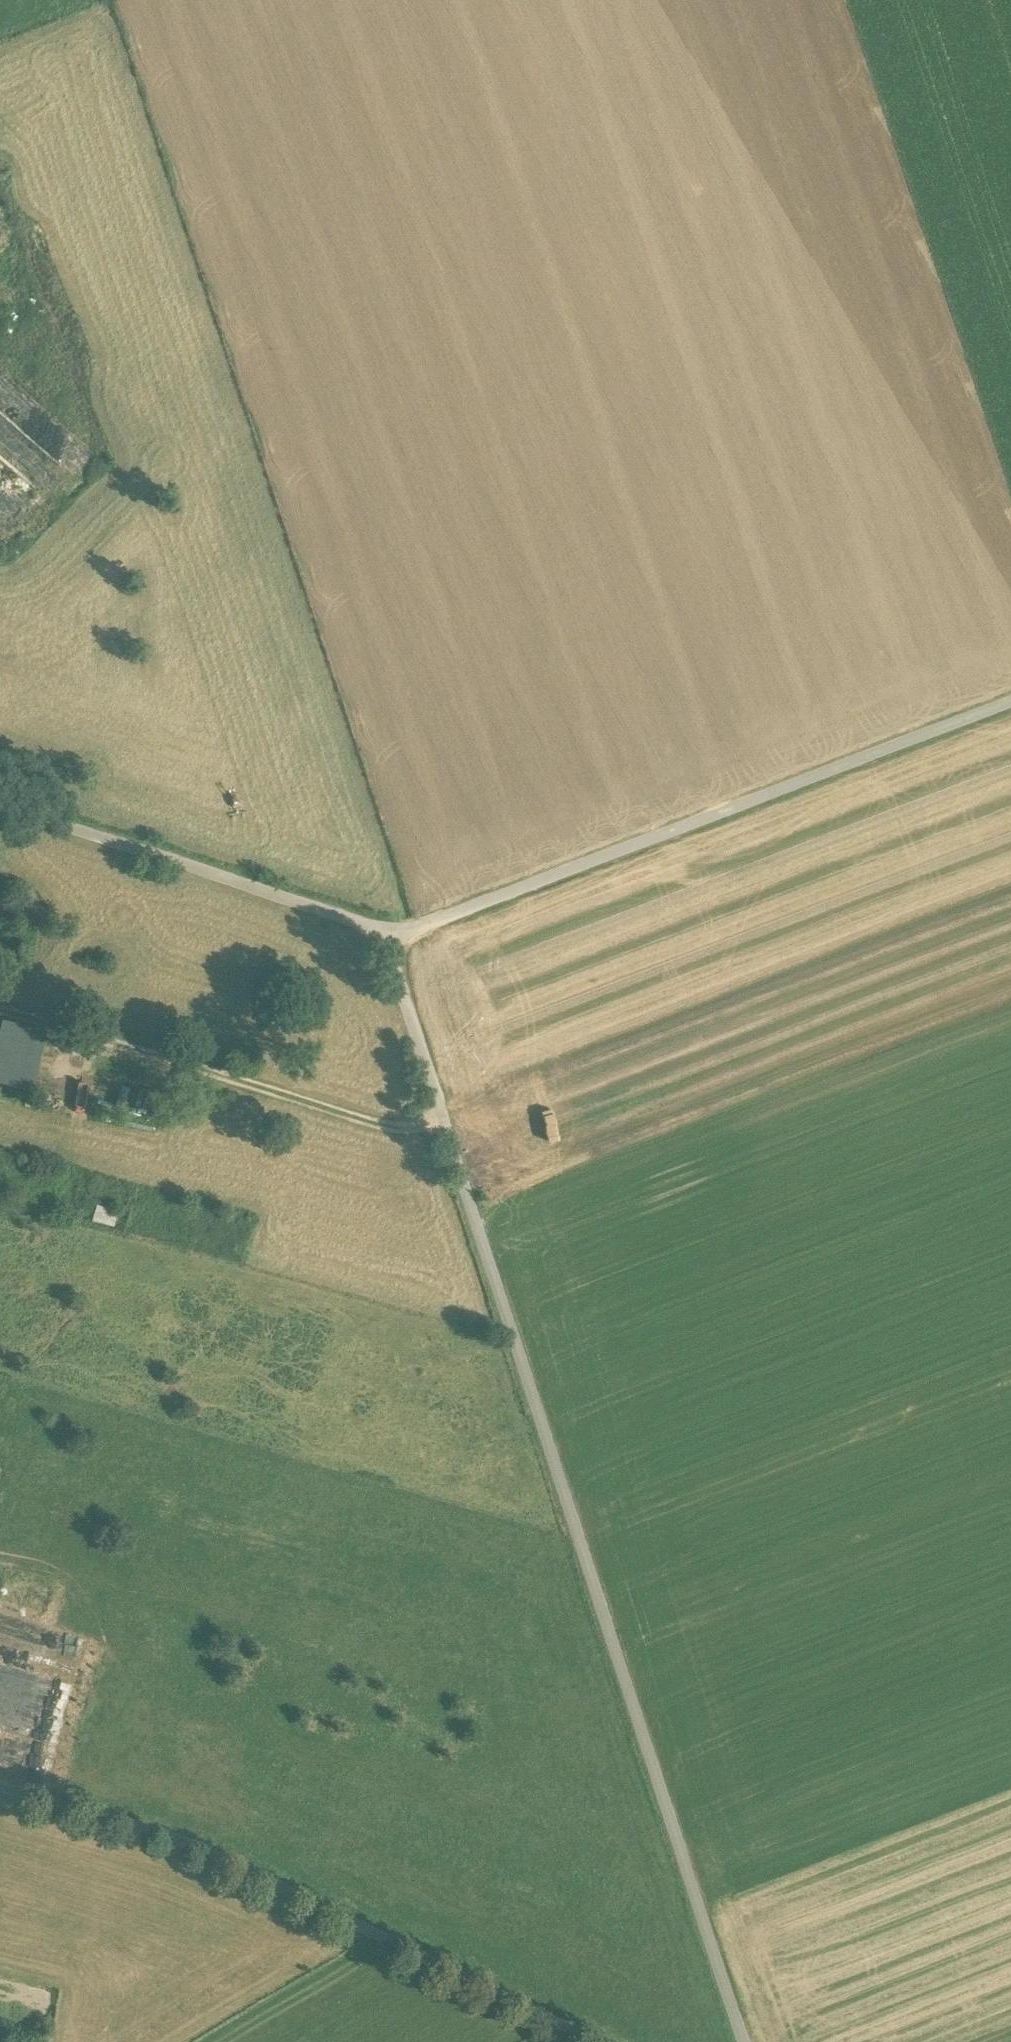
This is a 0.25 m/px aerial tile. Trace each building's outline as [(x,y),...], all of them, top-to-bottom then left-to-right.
[(33,1032),(4,1024),(0,1037),(0,1085),(18,1090),(33,1032)] [(71,1112),(91,1117),(104,1072),(85,1067),(71,1112)] [(110,1076),(102,1108),(150,1120),(158,1088),(110,1076)]
